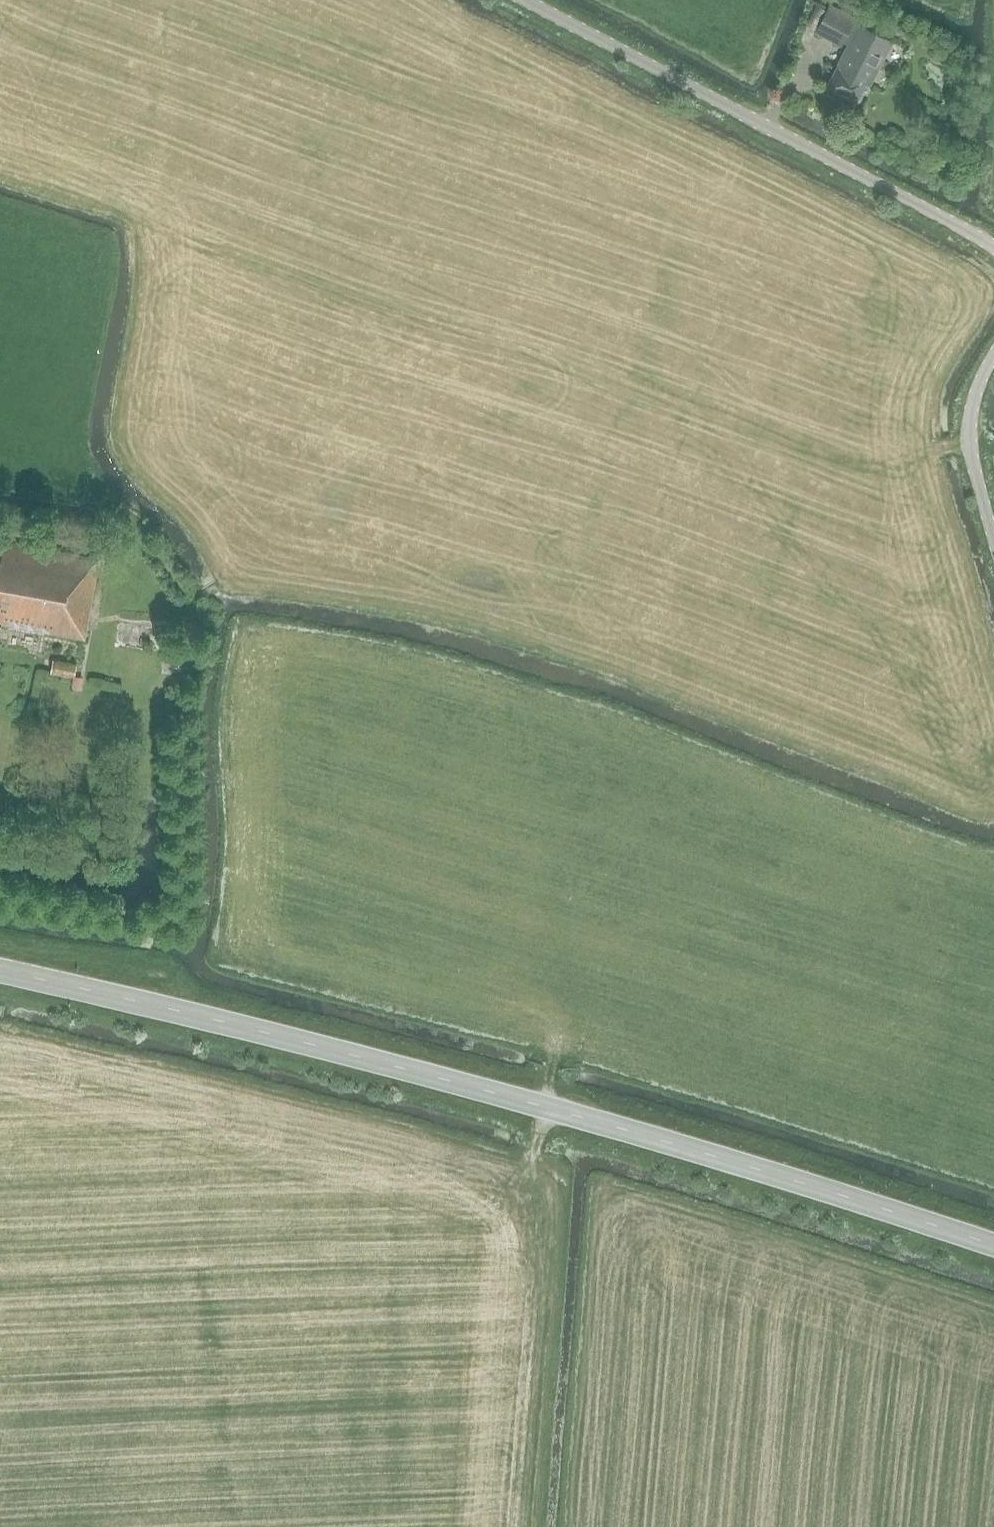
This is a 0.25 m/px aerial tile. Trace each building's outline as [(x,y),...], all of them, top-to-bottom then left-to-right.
[(816,30),(816,32),(840,44),(842,41),(852,21),(828,8),(816,30)] [(843,54),(825,87),(856,102),(866,83),(869,85),(891,42),(852,21),(842,41),(848,44),(843,54)] [(97,558),(2,542),(0,552),(0,623),(84,638),(97,558)] [(74,675),(77,664),(53,659),(50,673),(73,677),(74,678),(74,675)] [(74,678),(73,677),(71,688),(81,690),(84,677),(74,675),(74,678)]
